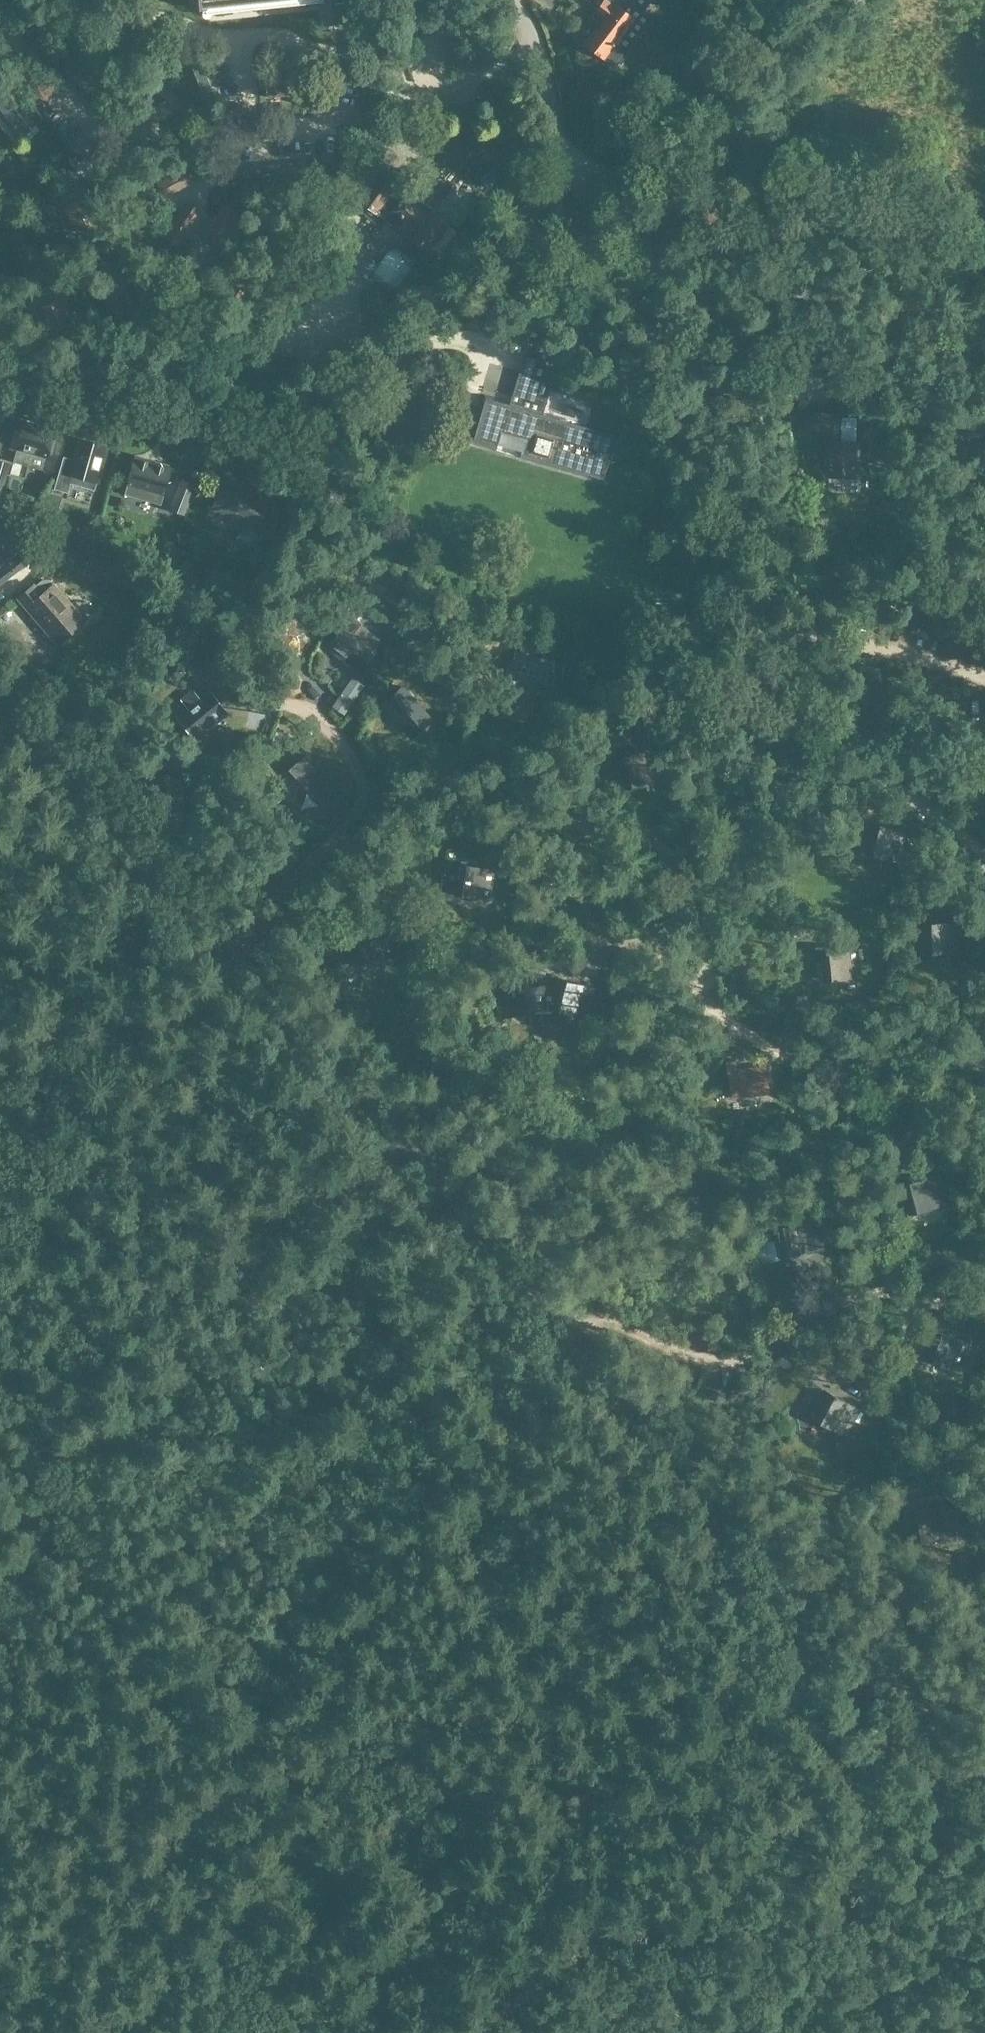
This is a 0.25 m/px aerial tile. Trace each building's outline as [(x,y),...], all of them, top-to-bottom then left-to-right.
[(195,28),(342,13),(340,0),(192,0),(195,28)] [(642,12),(627,0),(589,0),(590,3),(597,9),(581,30),(588,35),(584,41),(617,66),(619,62),(621,64),(629,53),(618,44),(642,12)] [(205,72),(201,63),(192,67),(196,76),(205,72)] [(205,72),(196,76),(200,85),(209,81),(205,72)] [(204,94),(213,90),(209,81),(200,85),(204,94)] [(213,90),(204,94),(208,104),(217,100),(213,90)] [(19,139),(31,129),(0,92),(0,117),(19,139)] [(208,104),(212,113),(221,109),(217,100),(208,104)] [(225,118),(221,109),(212,113),(216,122),(225,118)] [(333,159),(323,160),(323,170),(334,169),(333,159)] [(314,171),(323,170),(323,160),(313,161),(314,171)] [(314,171),(313,161),(303,162),(304,171),(314,171)] [(303,162),(293,163),(294,172),(304,171),(303,162)] [(293,163),(283,164),(284,173),(294,172),(293,163)] [(273,165),(274,174),(284,173),(283,164),(273,165)] [(254,176),(264,175),(263,165),(253,166),(254,176)] [(273,165),(263,165),(264,175),(274,174),(273,165)] [(165,200),(196,182),(187,166),(156,184),(165,200)] [(253,166),(243,167),(244,177),(254,176),(253,166)] [(417,177),(399,201),(390,195),(400,181),(383,169),(360,201),(406,235),(396,249),(413,262),(423,248),(427,251),(449,221),(433,210),(443,197),(417,177)] [(211,241),(216,237),(240,221),(229,205),(200,224),(211,241)] [(179,248),(198,217),(182,207),(163,238),(179,248)] [(57,341),(80,331),(72,315),(68,316),(60,299),(41,308),(57,341)] [(519,374),(510,404),(485,397),(472,441),(497,448),(501,433),(524,440),(520,455),(604,480),(617,435),(544,414),(562,350),(529,340),(519,374)] [(857,442),(856,442),(857,418),(807,416),(807,429),(826,430),(825,438),(830,441),(829,474),(856,475),(857,442)] [(11,446),(17,448),(14,458),(30,462),(33,452),(47,456),(48,453),(52,454),(57,436),(53,435),(54,431),(18,421),(11,446)] [(80,439),(74,459),(63,456),(54,488),(68,492),(71,483),(95,490),(107,446),(80,439)] [(164,494),(172,466),(135,456),(127,484),(164,494)] [(181,478),(169,509),(186,515),(197,484),(181,478)] [(277,523),(262,517),(269,499),(225,481),(213,510),(257,528),(250,544),(265,550),(277,523)] [(62,497),(52,494),(37,512),(57,518),(62,497)] [(49,542),(68,554),(75,543),(56,531),(49,542)] [(29,560),(11,536),(0,544),(0,582),(29,560)] [(85,623),(53,586),(41,596),(33,586),(17,599),(58,646),(85,623)] [(383,656),(356,637),(341,658),(367,677),(383,656)] [(555,661),(514,652),(512,663),(508,662),(505,675),(553,685),(556,673),(552,672),(555,661)] [(402,687),(383,704),(409,734),(412,737),(431,720),(428,716),(402,687)] [(195,738),(226,713),(209,691),(200,698),(193,690),(182,699),(188,708),(178,716),(195,738)] [(624,790),(660,777),(651,748),(611,761),(615,772),(617,771),(624,790)] [(341,796),(305,755),(288,770),(325,811),(341,796)] [(864,852),(901,863),(909,831),(868,822),(865,832),(869,833),(864,852)] [(449,895),(493,901),(497,870),(454,864),(452,875),(442,874),(441,884),(450,886),(449,895)] [(923,953),(962,953),(961,921),(918,922),(919,933),(923,932),(923,953)] [(825,980),(861,978),(859,948),(817,951),(817,963),(823,962),(825,980)] [(533,987),(531,980),(493,992),(501,1020),(536,1010),(530,988),(533,987)] [(555,987),(552,1010),(588,1018),(595,989),(553,980),(552,987),(555,987)] [(771,1093),(767,1065),(726,1070),(731,1098),(771,1093)] [(909,1214),(946,1205),(939,1173),(897,1183),(900,1196),(904,1195),(909,1214)] [(800,1255),(821,1250),(818,1234),(821,1233),(817,1216),(808,1218),(809,1223),(771,1230),(773,1240),(777,1239),(781,1259),(799,1255),(799,1256),(801,1256),(800,1255)] [(751,1251),(771,1248),(769,1230),(749,1233),(751,1251)] [(924,1358),(961,1372),(970,1340),(930,1328),(926,1338),(930,1339),(924,1358)] [(824,1389),(818,1399),(822,1400),(812,1419),(846,1438),(861,1410),(824,1389)] [(909,1522),(912,1541),(950,1536),(946,1504),(903,1511),(905,1523),(909,1522)]
